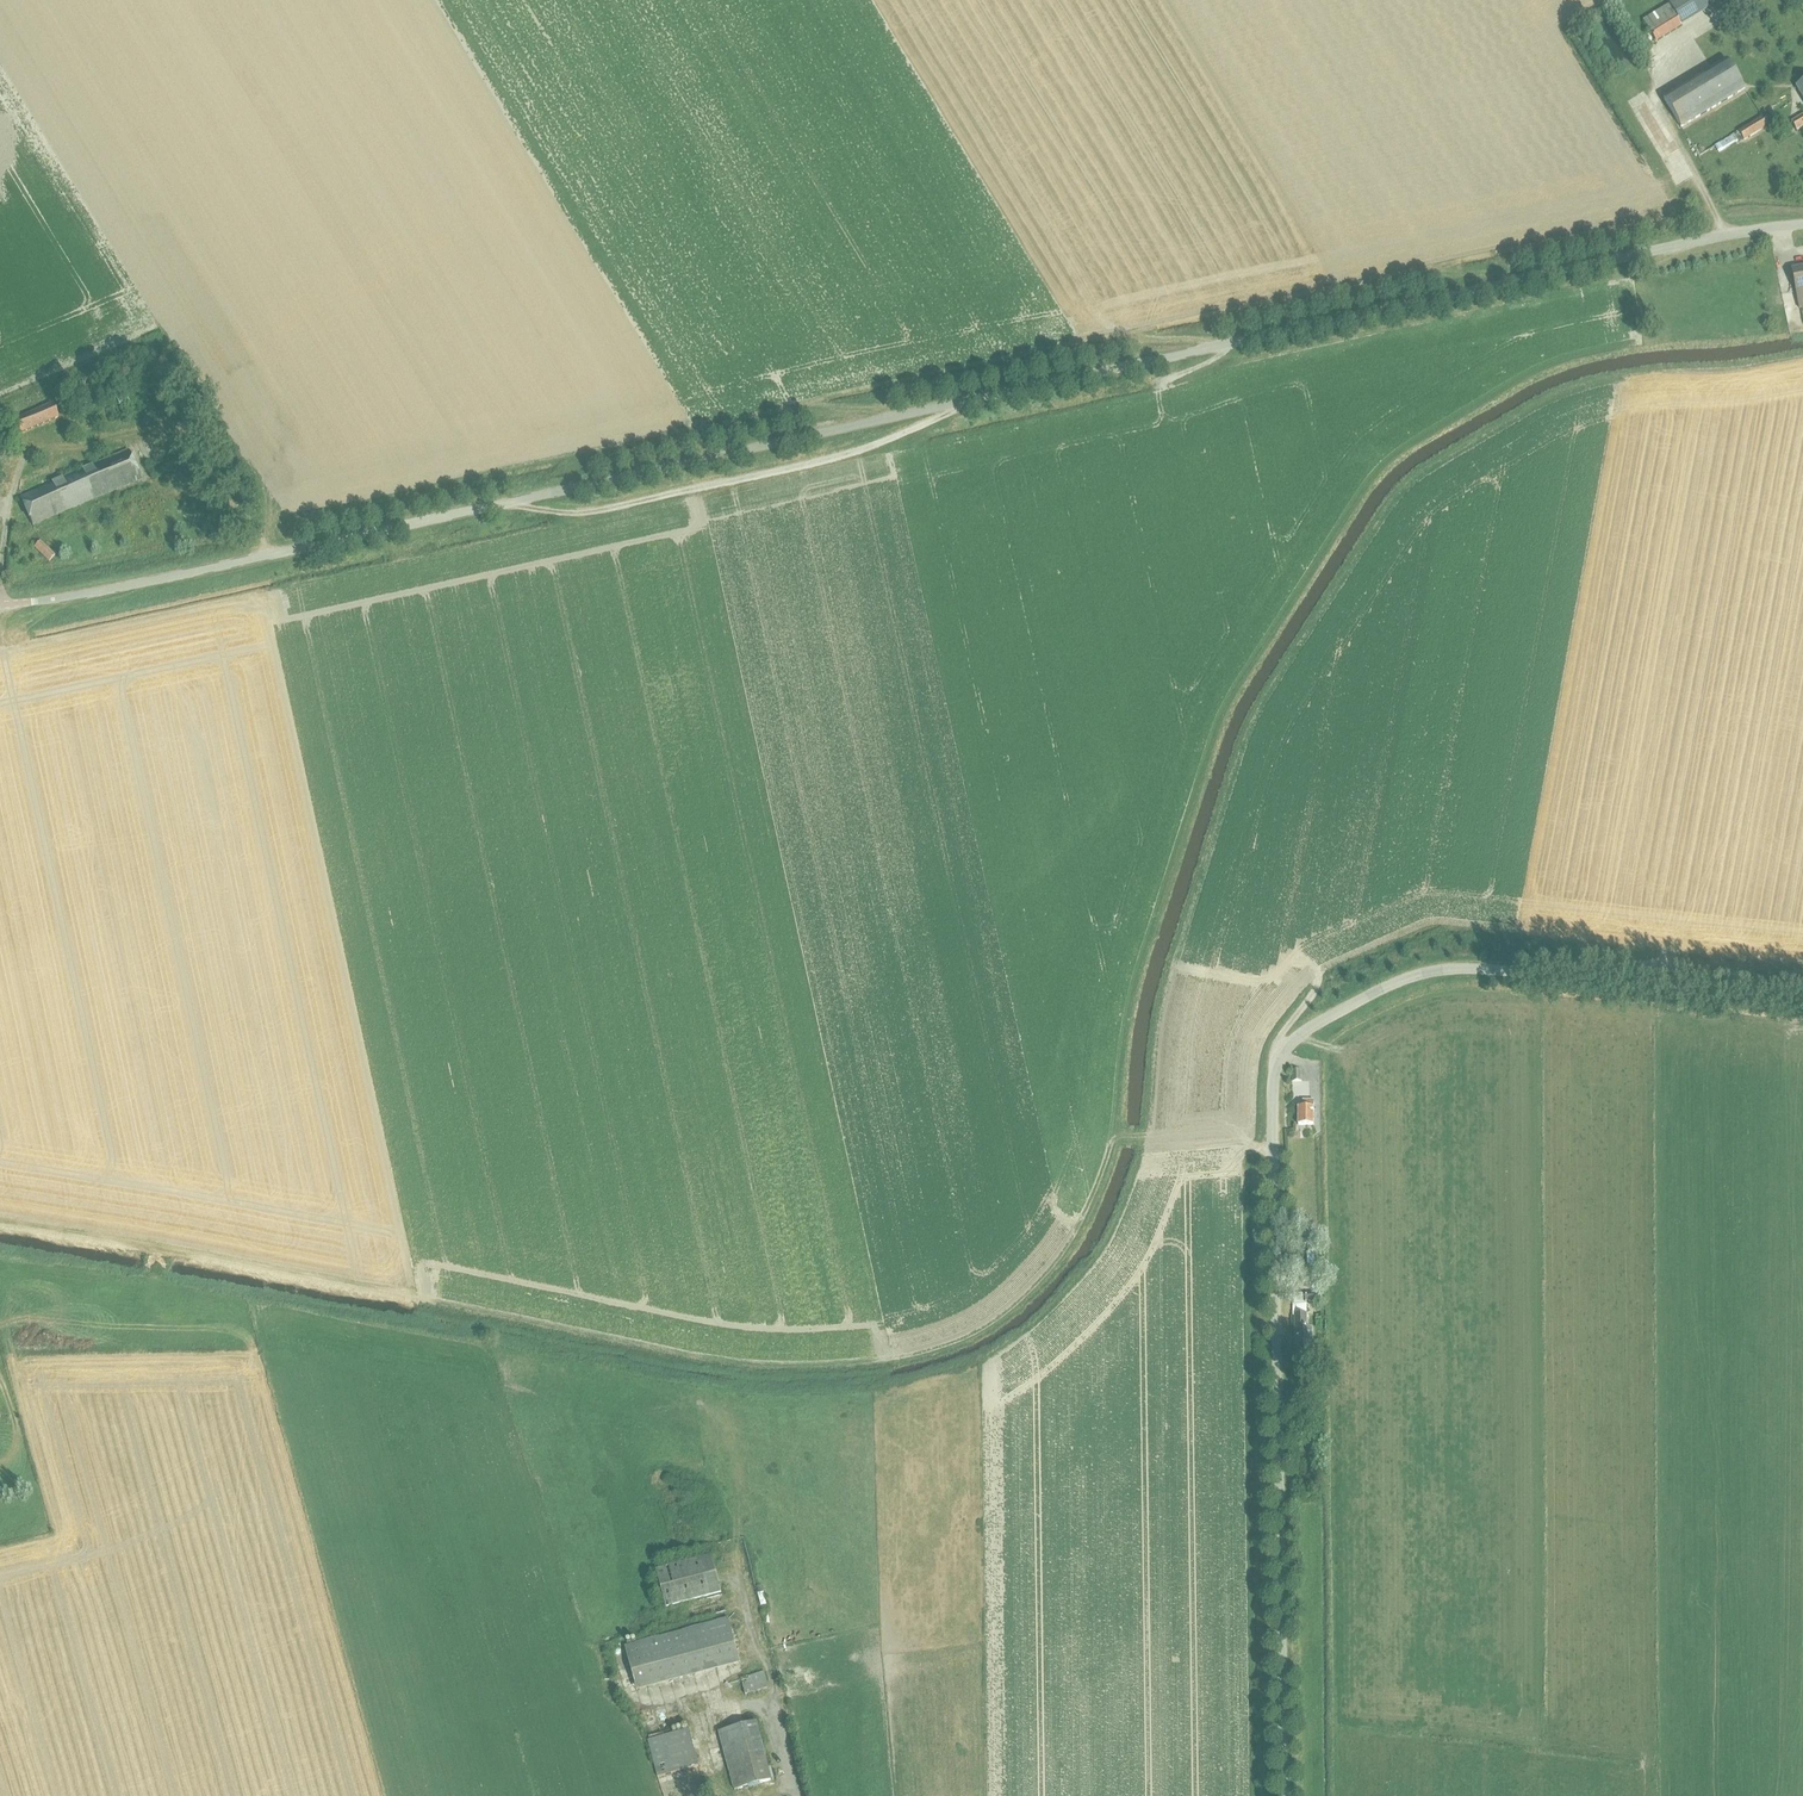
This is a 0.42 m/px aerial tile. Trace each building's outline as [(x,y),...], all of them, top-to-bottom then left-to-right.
[(1683,26),(1727,0),(1668,0),(1671,5),(1683,26)] [(1683,26),(1671,5),(1644,21),(1656,42),(1683,26)] [(1681,128),(1745,90),(1728,61),(1664,100),(1681,128)] [(1643,91),(1631,100),(1645,119),(1652,114),(1643,102),(1648,98),(1643,91)] [(1791,123),(1796,131),(1802,127),(1802,116),(1791,123)] [(1744,142),(1767,128),(1762,118),(1738,132),(1744,142)] [(1734,133),(1716,146),(1720,153),(1739,140),(1734,133)] [(1670,143),(1658,146),(1661,156),(1672,153),(1670,143)] [(1799,309),(1802,308),(1802,267),(1792,270),(1799,309)] [(14,437),(58,418),(53,406),(9,424),(14,437)] [(32,526),(141,480),(129,452),(20,498),(32,526)] [(49,562),(55,557),(40,542),(34,548),(49,562)] [(1291,1082),(1301,1082),(1300,1070),(1291,1070),(1291,1082)] [(1313,1125),(1313,1102),(1303,1102),(1303,1108),(1298,1108),(1297,1125),(1313,1125)] [(1318,1267),(1318,1251),(1308,1251),(1308,1267),(1318,1267)] [(1293,1293),(1294,1304),(1305,1303),(1305,1301),(1314,1301),(1314,1293),(1309,1293),(1309,1286),(1296,1286),(1296,1293),(1293,1293)] [(1296,1316),(1297,1366),(1314,1365),(1314,1330),(1309,1330),(1309,1316),(1306,1316),(1306,1304),(1293,1304),(1293,1316),(1296,1316)] [(716,1555),(659,1567),(667,1605),(723,1594),(716,1555)] [(636,1693),(728,1667),(740,1664),(727,1620),(624,1649),(636,1693)] [(745,1692),(770,1687),(767,1671),(742,1676),(745,1692)] [(734,1791),(771,1781),(755,1723),(718,1732),(734,1791)] [(688,1731),(647,1742),(657,1779),(698,1768),(688,1731)]
